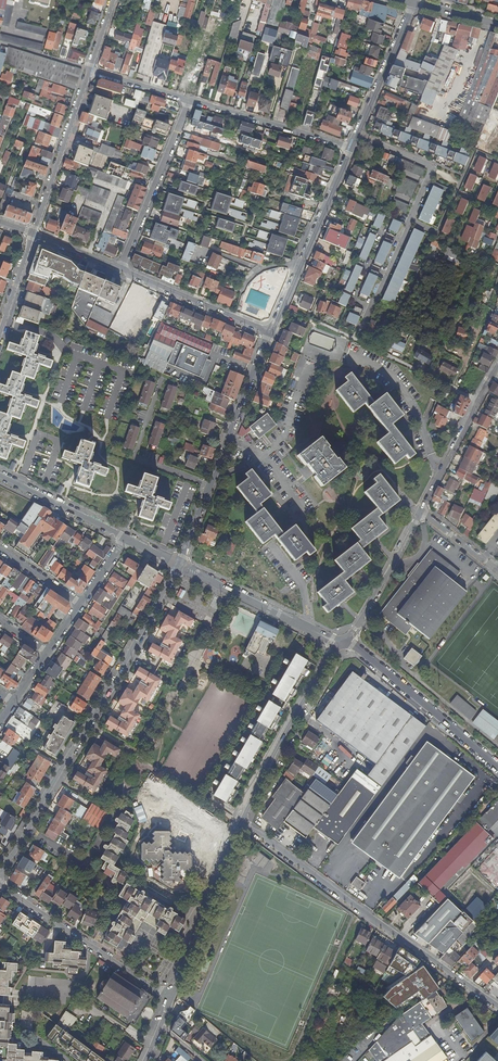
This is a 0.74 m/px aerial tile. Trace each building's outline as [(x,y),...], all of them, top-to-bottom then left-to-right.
[(100,15),(105,3),(106,0),(94,0),(91,12),(100,15)] [(143,2),(141,7),(148,9),(149,7),(150,4),(151,0),(144,0),(143,2)] [(196,0),(194,0),(188,0),(188,2),(184,16),(190,18),(196,0)] [(257,30),(264,32),(265,27),(266,23),(279,26),(280,21),(286,4),(287,0),(266,0),(266,2),(265,3),(265,5),(257,30)] [(303,12),(304,11),(306,4),(307,0),(301,0),(298,11),(303,12)] [(332,19),(333,16),(335,8),(338,0),(332,0),(332,1),(333,1),(332,7),(325,5),(326,3),(325,2),(320,1),(318,8),(316,15),(320,16),(319,17),(321,17),(322,16),(332,19)] [(362,0),(348,0),(346,7),(360,11),(360,9),(370,11),(369,19),(366,29),(380,34),(383,24),(385,15),(397,18),(399,13),(396,9),(362,0)] [(488,2),(486,10),(497,13),(497,5),(497,6),(493,5),(493,2),(494,3),(494,2),(497,3),(497,0),(489,0),(488,2)] [(8,27),(13,7),(12,6),(12,7),(6,5),(5,10),(5,11),(2,26),(8,27)] [(337,24),(340,25),(342,21),(345,11),(345,10),(335,8),(333,16),(340,18),(340,20),(339,19),(337,24)] [(154,17),(156,12),(150,10),(146,21),(150,22),(149,25),(151,26),(153,21),(153,19),(154,18),(154,17)] [(308,12),(304,11),(303,12),(299,26),(299,27),(297,33),(309,37),(310,33),(311,30),(306,29),(311,13),(308,12)] [(100,15),(91,12),(87,22),(87,24),(91,25),(91,24),(94,25),(96,20),(99,20),(100,15)] [(166,26),(164,32),(173,34),(177,36),(178,35),(179,29),(183,19),(178,18),(176,26),(167,23),(166,26)] [(435,22),(425,18),(421,28),(431,32),(435,22)] [(432,36),(436,37),(439,26),(442,19),(436,18),(436,21),(437,21),(432,36)] [(445,28),(447,21),(442,19),(439,26),(445,28)] [(241,20),(233,24),(227,43),(233,45),(241,20)] [(151,26),(137,74),(151,78),(157,58),(160,48),(163,37),(164,32),(166,26),(156,23),(153,21),(151,26)] [(286,23),(280,21),(279,26),(278,31),(277,31),(283,33),(290,35),(293,25),(293,24),(287,22),(286,23)] [(450,34),(456,35),(456,33),(459,24),(449,21),(447,28),(452,30),(450,34)] [(47,29),(23,23),(17,22),(15,29),(45,36),(47,29)] [(72,40),(77,25),(70,23),(65,38),(72,40)] [(459,24),(456,33),(470,36),(473,27),(459,24)] [(289,37),(296,38),(297,33),(299,27),(293,25),(290,35),(289,37)] [(125,59),(122,69),(121,72),(125,74),(131,58),(134,50),(142,53),(143,49),(138,48),(143,30),(140,29),(140,30),(137,29),(138,27),(135,26),(132,35),(130,43),(125,59)] [(58,47),(58,46),(62,33),(61,33),(63,29),(58,27),(54,42),(52,49),(57,50),(58,47)] [(278,31),(265,27),(264,32),(261,40),(274,43),(275,39),(277,31),(278,31)] [(452,47),(455,48),(466,50),(468,42),(473,44),(477,43),(481,29),(473,27),(470,36),(456,33),(456,35),(453,45),(452,47)] [(85,40),(87,32),(84,31),(77,28),(72,44),(78,46),(80,38),(85,40)] [(114,38),(130,43),(132,35),(125,33),(117,30),(114,38)] [(255,36),(242,32),(240,39),(253,43),(255,36)] [(341,32),(334,54),(346,58),(348,53),(345,52),(347,45),(349,41),(350,35),(341,32)] [(385,36),(373,32),(370,41),(382,45),(385,36)] [(483,105),(485,102),(497,73),(497,56),(490,54),(492,49),(493,43),(495,38),(497,33),(491,32),(485,49),(478,68),(467,98),(483,105)] [(302,45),(306,47),(308,41),(309,37),(297,33),(296,38),(295,40),(303,42),(302,45)] [(327,39),(313,34),(310,33),(309,37),(320,41),(321,41),(326,43),(327,39)] [(0,34),(0,41),(42,51),(43,45),(0,34)] [(182,36),(178,35),(177,36),(176,41),(175,44),(173,49),(178,50),(182,36)] [(168,51),(172,52),(173,49),(175,44),(176,41),(171,39),(163,37),(160,48),(168,51)] [(401,48),(409,51),(412,42),(413,40),(406,37),(401,48)] [(247,60),(253,43),(240,39),(235,56),(247,60)] [(54,42),(47,40),(44,48),(52,50),(52,49),(54,42)] [(365,47),(367,48),(370,49),(368,55),(376,57),(379,48),(366,43),(365,47)] [(292,50),(273,45),(269,61),(273,62),(275,57),(280,58),(279,62),(282,63),(281,66),(287,68),(292,50)] [(455,48),(452,47),(451,46),(449,46),(444,45),(438,59),(432,75),(429,82),(427,85),(437,89),(455,48)] [(106,46),(102,57),(100,63),(104,64),(103,67),(105,68),(105,66),(107,60),(110,52),(111,48),(106,46)] [(314,48),(308,46),(305,53),(309,55),(308,57),(311,58),(312,56),(315,57),(317,51),(314,50),(314,48)] [(27,73),(75,89),(77,84),(66,80),(68,75),(47,68),(49,59),(24,52),(8,47),(8,48),(3,64),(27,73)] [(156,79),(161,65),(161,63),(162,60),(165,61),(164,63),(167,64),(169,65),(172,52),(168,51),(160,48),(157,58),(158,58),(152,78),(156,79)] [(409,51),(401,48),(394,65),(398,66),(400,66),(403,67),(406,61),(409,51)] [(473,66),(478,68),(485,49),(480,48),(473,66)] [(79,57),(85,59),(87,54),(71,49),(67,60),(75,63),(76,62),(77,62),(79,57)] [(105,66),(108,67),(110,68),(113,69),(114,66),(122,69),(125,59),(117,57),(118,55),(110,52),(107,60),(105,66)] [(168,68),(174,70),(178,58),(179,54),(177,54),(172,52),(169,65),(168,68)] [(264,55),(257,53),(253,69),(252,71),(251,74),(258,76),(264,55)] [(421,66),(421,68),(426,71),(426,72),(432,75),(438,59),(433,57),(432,58),(426,55),(421,66)] [(335,60),(331,58),(330,60),(329,62),(343,67),(345,60),(336,57),(335,60)] [(374,67),(376,60),(366,57),(364,64),(374,67)] [(178,58),(174,70),(182,73),(185,62),(186,61),(178,58)] [(312,91),(320,94),(321,91),(322,86),(325,76),(329,62),(330,60),(321,58),(312,91)] [(60,63),(49,59),(47,68),(68,75),(79,78),(82,69),(76,68),(60,63)] [(210,84),(214,85),(221,63),(209,59),(208,59),(204,72),(208,73),(211,64),(216,65),(210,84)] [(406,61),(403,67),(406,68),(413,70),(419,72),(421,68),(421,66),(406,61)] [(281,67),(271,64),(268,74),(278,77),(281,67)] [(361,65),(359,72),(374,78),(375,74),(369,72),(371,69),(361,65)] [(398,66),(394,65),(386,85),(399,91),(400,87),(409,89),(408,91),(419,95),(419,94),(423,96),(427,85),(429,82),(424,80),(424,81),(404,75),(406,68),(403,67),(400,66),(398,66)] [(280,109),(287,111),(293,91),(299,69),(292,67),(280,109)] [(0,78),(0,83),(3,84),(4,80),(5,80),(4,84),(10,86),(11,82),(14,73),(7,71),(6,75),(2,74),(1,79),(0,78)] [(350,81),(369,88),(373,79),(352,71),(351,72),(353,73),(350,81)] [(485,102),(493,106),(497,94),(497,73),(485,102)] [(66,80),(77,84),(79,78),(68,75),(66,80)] [(223,93),(232,96),(237,80),(233,79),(234,77),(229,75),(228,78),(223,92),(223,93)] [(217,90),(223,92),(228,78),(222,76),(217,90)] [(335,90),(337,83),(338,81),(325,76),(322,86),(327,87),(335,90)] [(65,90),(66,88),(55,84),(53,90),(47,88),(49,82),(40,79),(35,91),(38,92),(40,89),(42,89),(40,95),(39,95),(38,96),(58,103),(64,105),(66,100),(58,97),(57,98),(44,94),(45,90),(63,96),(64,93),(65,94),(66,91),(65,90)] [(97,81),(96,87),(113,92),(114,93),(120,95),(123,86),(100,80),(97,81)] [(248,84),(241,82),(238,95),(241,96),(240,98),(243,99),(248,84)] [(358,93),(360,88),(342,82),(341,85),(350,88),(350,90),(358,93)] [(112,98),(114,93),(113,92),(96,87),(91,85),(89,91),(108,97),(109,97),(112,98)] [(137,98),(136,99),(139,100),(142,92),(136,90),(134,97),(137,98)] [(246,105),(255,107),(259,93),(251,90),(246,105)] [(33,101),(35,95),(25,92),(23,97),(33,101)] [(144,97),(146,93),(142,92),(139,100),(139,101),(146,103),(148,103),(160,107),(163,108),(165,104),(166,101),(152,96),(151,99),(144,97)] [(398,103),(400,99),(387,93),(385,97),(389,99),(393,101),(398,103)] [(325,104),(328,98),(323,96),(320,95),(318,101),(325,104)] [(356,108),(359,99),(350,95),(347,105),(356,108)] [(96,96),(89,115),(103,119),(105,120),(112,101),(96,96)] [(15,105),(16,106),(18,100),(9,97),(3,115),(7,116),(8,117),(9,114),(11,115),(15,105)] [(483,105),(467,98),(459,116),(457,121),(456,123),(481,134),(491,109),(483,105)] [(126,99),(124,105),(137,109),(138,104),(139,101),(139,100),(136,99),(136,102),(126,99)] [(271,102),(261,99),(258,110),(267,113),(271,102)] [(405,101),(400,99),(398,103),(396,107),(402,109),(405,101)] [(63,115),(66,106),(64,105),(58,103),(55,112),(63,115)] [(158,113),(160,107),(148,103),(147,109),(158,113)] [(413,103),(408,115),(413,117),(415,111),(418,106),(413,103)] [(54,116),(52,121),(51,123),(51,125),(59,128),(63,116),(41,108),(33,105),(31,104),(28,110),(28,111),(41,115),(42,112),(49,115),(49,114),(54,116)] [(329,115),(326,121),(327,121),(338,125),(341,120),(348,123),(352,113),(335,106),(331,116),(329,115)] [(381,107),(377,117),(378,117),(388,121),(389,121),(393,112),(381,107)] [(157,123),(145,119),(145,117),(147,112),(137,109),(132,122),(141,125),(141,127),(152,131),(152,132),(152,133),(153,133),(154,133),(155,132),(166,136),(170,126),(158,121),(157,123)] [(196,111),(192,120),(205,124),(206,119),(204,118),(203,121),(199,119),(201,112),(196,111)] [(82,112),(79,122),(87,125),(90,126),(92,119),(98,121),(102,123),(103,119),(89,115),(82,112)] [(302,125),(310,127),(313,116),(314,113),(313,112),(312,114),(306,112),(302,125)] [(405,114),(401,125),(407,128),(408,128),(409,126),(413,117),(408,115),(405,114)] [(26,116),(22,125),(39,132),(51,136),(58,139),(61,129),(59,128),(51,125),(26,116)] [(213,119),(207,117),(206,119),(205,124),(220,129),(223,120),(214,117),(213,119)] [(441,127),(413,117),(409,126),(414,128),(424,131),(427,132),(428,133),(437,136),(441,127)] [(326,121),(323,120),(320,126),(326,128),(325,131),(339,136),(342,127),(338,125),(327,121),(326,121)] [(465,166),(469,158),(464,156),(466,150),(462,148),(460,154),(446,149),(448,143),(444,141),(441,147),(428,142),(430,136),(426,134),(425,134),(423,140),(410,135),(412,129),(409,128),(408,128),(407,128),(405,133),(391,127),(393,123),(389,121),(388,121),(386,125),(373,121),(373,122),(370,120),(368,125),(375,127),(374,131),(465,166)] [(254,125),(241,122),(238,130),(251,134),(254,125)] [(100,143),(104,132),(100,130),(90,126),(87,125),(82,137),(100,143)] [(441,127),(437,136),(444,140),(448,130),(441,127)] [(257,133),(255,140),(265,143),(267,137),(269,138),(272,131),(265,129),(263,128),(262,131),(264,132),(263,135),(257,133)] [(448,130),(444,140),(449,141),(453,131),(448,130)] [(47,147),(51,136),(39,132),(35,143),(47,147)] [(191,139),(192,140),(200,142),(199,146),(200,146),(205,147),(207,140),(189,134),(188,137),(192,138),(191,139)] [(146,135),(142,146),(154,150),(158,139),(146,135)] [(286,139),(277,137),(275,146),(288,150),(291,139),(287,138),(286,139)] [(14,146),(22,149),(24,143),(16,140),(14,146)] [(94,152),(99,154),(100,150),(80,142),(79,146),(94,152)] [(198,151),(200,146),(199,146),(191,143),(187,142),(186,147),(198,151)] [(213,142),(210,149),(218,152),(220,144),(213,142)] [(35,143),(34,147),(46,151),(47,147),(35,143)] [(152,161),(156,151),(154,150),(142,146),(135,143),(133,148),(143,152),(141,157),(152,161)] [(102,144),(100,150),(99,154),(112,158),(115,151),(115,149),(102,144)] [(41,162),(49,165),(53,154),(46,151),(34,147),(32,146),(26,161),(34,163),(37,154),(42,157),(41,162)] [(88,167),(94,152),(79,146),(73,161),(79,163),(82,164),(87,166),(88,167)] [(311,150),(304,148),(302,154),(309,156),(311,150)] [(334,151),(325,148),(321,158),(330,162),(334,151)] [(206,158),(207,156),(199,153),(198,153),(187,150),(185,155),(187,155),(186,160),(195,163),(197,160),(202,161),(203,157),(206,158)] [(382,158),(388,160),(389,154),(384,153),(384,152),(381,150),(380,152),(384,154),(382,158)] [(118,165),(122,154),(115,151),(112,158),(110,162),(118,165)] [(387,162),(401,169),(401,168),(402,160),(390,155),(388,160),(387,162)] [(481,173),(487,159),(481,156),(475,170),(481,173)] [(76,171),(79,163),(73,161),(66,158),(63,166),(66,167),(66,169),(67,169),(68,169),(69,168),(76,171)] [(321,165),(323,161),(313,158),(312,161),(307,160),(306,163),(317,167),(318,164),(321,165)] [(192,174),(196,164),(195,163),(186,160),(182,171),(189,173),(192,174)] [(401,168),(422,177),(425,170),(402,160),(401,168)] [(36,177),(44,180),(48,168),(34,163),(26,161),(24,166),(38,171),(36,177)] [(207,161),(204,166),(212,169),(214,164),(207,161)] [(264,173),(266,167),(248,161),(246,167),(264,173)] [(135,163),(132,170),(143,175),(146,176),(149,168),(138,163),(138,164),(135,163)] [(497,175),(497,164),(496,163),(490,177),(496,179),(497,175)] [(311,165),(308,173),(316,175),(317,176),(320,177),(323,169),(311,165)] [(359,178),(363,169),(354,165),(350,174),(359,178)] [(84,172),(95,177),(97,170),(88,167),(87,166),(85,170),(84,172)] [(33,171),(23,167),(20,176),(23,177),(33,180),(33,171)] [(107,170),(127,177),(128,174),(108,167),(107,170)] [(94,177),(129,190),(131,183),(129,182),(106,173),(97,170),(95,177),(94,177)] [(129,178),(127,177),(107,170),(106,173),(129,182),(129,178)] [(141,180),(143,175),(132,170),(130,176),(141,180)] [(372,171),(371,173),(369,178),(374,180),(378,181),(382,183),(389,186),(391,180),(388,179),(388,176),(385,175),(384,176),(372,171)] [(308,181),(320,185),(321,182),(316,180),(315,179),(316,175),(308,173),(306,172),(305,176),(301,174),(300,174),(298,178),(304,179),(308,181)] [(203,187),(205,178),(203,177),(199,176),(192,174),(189,173),(186,181),(203,187)] [(471,190),(477,177),(471,174),(465,187),(471,190)] [(70,175),(66,187),(67,188),(68,188),(73,190),(76,191),(78,188),(75,187),(78,177),(70,175)] [(290,175),(284,192),(289,194),(295,177),(294,176),(290,175)] [(356,186),(357,186),(357,187),(360,180),(349,175),(345,185),(351,187),(353,185),(356,186)] [(395,192),(412,199),(416,192),(419,185),(399,176),(395,192)] [(303,194),(308,181),(304,179),(298,178),(295,177),(289,194),(302,198),(309,200),(311,197),(303,194)] [(198,187),(182,182),(179,191),(195,196),(198,187)] [(263,190),(264,186),(254,182),(252,188),(249,188),(247,192),(264,197),(266,192),(263,190)] [(6,210),(7,206),(8,205),(11,197),(11,198),(14,191),(17,184),(14,183),(11,189),(8,196),(5,194),(3,199),(0,207),(6,210)] [(29,183),(25,195),(34,198),(35,192),(34,192),(36,185),(29,183)] [(418,219),(428,223),(442,190),(448,193),(449,189),(436,183),(432,190),(431,189),(424,204),(426,205),(423,212),(421,211),(418,219)] [(111,192),(91,185),(89,190),(87,197),(86,199),(105,206),(111,192)] [(147,189),(137,185),(128,207),(134,210),(137,211),(147,189)] [(490,187),(484,185),(478,198),(485,201),(490,187)] [(76,192),(87,197),(89,190),(78,186),(78,188),(76,191),(76,192)] [(68,188),(67,188),(66,187),(64,187),(59,199),(68,203),(73,190),(68,188)] [(11,198),(35,206),(37,201),(37,199),(34,198),(25,195),(14,191),(11,198)] [(301,202),(302,198),(289,194),(284,192),(282,192),(281,194),(286,196),(286,198),(295,201),(295,200),(301,202)] [(229,208),(230,205),(243,209),(245,202),(244,202),(240,200),(218,193),(212,211),(245,221),(246,217),(241,216),(242,212),(229,208)] [(181,209),(182,206),(195,210),(197,202),(170,194),(164,212),(174,214),(181,217),(197,222),(198,218),(193,216),(194,213),(181,209)] [(103,251),(104,252),(107,245),(108,242),(110,237),(112,233),(114,228),(121,210),(123,205),(124,201),(126,198),(118,195),(98,247),(103,249),(103,251)] [(458,212),(463,214),(469,201),(466,199),(467,197),(464,196),(459,207),(460,207),(458,212)] [(359,211),(362,205),(360,205),(359,208),(355,206),(356,203),(347,199),(344,205),(347,207),(345,212),(361,219),(364,214),(359,211)] [(394,200),(392,208),(397,210),(406,214),(409,207),(394,200)] [(125,231),(134,210),(128,207),(127,207),(123,205),(121,210),(114,228),(118,230),(118,229),(125,231)] [(27,213),(7,206),(6,210),(3,217),(25,224),(29,223),(32,214),(27,213)] [(102,214),(83,207),(80,214),(87,217),(99,222),(102,214)] [(55,232),(54,235),(57,236),(60,230),(66,215),(67,212),(59,209),(57,214),(61,215),(58,222),(49,219),(46,229),(55,232)] [(295,216),(295,218),(299,219),(300,219),(311,223),(312,221),(307,219),(308,217),(306,216),(307,213),(298,209),(295,215),(297,216),(296,217),(295,216)] [(463,240),(468,242),(481,211),(481,210),(475,209),(470,221),(472,222),(470,226),(468,225),(463,235),(465,235),(463,240)] [(338,303),(346,306),(384,216),(380,214),(376,212),(373,210),(370,215),(376,218),(372,225),(371,225),(367,233),(369,233),(366,241),(360,239),(357,247),(362,249),(359,257),(357,256),(354,264),(355,265),(352,273),(347,270),(343,279),(348,281),(345,289),(344,288),(342,292),(338,303)] [(164,211),(161,222),(170,225),(177,227),(181,217),(174,214),(164,212),(164,211)] [(261,226),(293,236),(299,219),(295,218),(272,211),(270,218),(283,222),(282,224),(269,220),(267,224),(262,222),(261,226)] [(85,222),(87,217),(80,214),(78,219),(85,222)] [(77,220),(66,215),(60,230),(71,235),(75,226),(77,220)] [(448,216),(441,231),(446,233),(448,229),(449,229),(453,220),(450,219),(451,217),(448,216)] [(219,218),(217,228),(225,231),(228,232),(232,233),(236,223),(219,218)] [(356,225),(362,227),(364,224),(357,221),(356,221),(351,219),(347,229),(352,231),(356,223),(357,223),(356,225)] [(401,223),(393,220),(386,234),(395,237),(401,223)] [(336,227),(326,222),(324,226),(327,228),(329,229),(343,234),(344,231),(340,230),(342,226),(337,224),(336,227)] [(179,231),(172,228),(171,231),(167,230),(168,227),(157,223),(151,239),(178,249),(181,242),(176,240),(179,231)] [(88,237),(92,239),(94,234),(75,226),(71,235),(71,236),(86,243),(88,237)] [(118,230),(114,228),(112,233),(117,235),(121,236),(126,238),(128,233),(118,230)] [(474,228),(468,245),(475,248),(476,244),(475,244),(481,231),(474,228)] [(343,234),(329,229),(324,240),(344,249),(349,237),(343,234)] [(382,298),(394,303),(395,298),(423,233),(413,229),(410,237),(411,237),(410,241),(408,245),(406,244),(399,260),(401,261),(399,264),(398,268),(396,267),(389,283),(391,284),(389,288),(387,291),(386,291),(382,298)] [(281,257),(287,239),(260,231),(258,237),(270,241),(269,245),(256,240),(255,244),(250,242),(248,246),(281,257)] [(110,237),(108,242),(114,244),(116,239),(117,235),(112,233),(110,237)] [(491,236),(486,234),(481,248),(485,249),(487,243),(493,245),(495,240),(490,239),(491,236)] [(5,236),(0,247),(0,251),(4,253),(7,245),(10,246),(12,239),(5,236)] [(208,249),(211,238),(204,236),(200,246),(208,249)] [(380,269),(393,241),(384,238),(372,265),(380,269)] [(440,242),(433,239),(430,244),(429,247),(434,249),(436,246),(441,249),(444,244),(440,242)] [(164,249),(145,242),(141,252),(144,254),(160,260),(164,249)] [(189,262),(196,245),(189,242),(181,259),(189,262)] [(263,255),(248,250),(238,247),(225,243),(222,242),(220,247),(228,250),(227,252),(235,254),(243,258),(261,263),(263,255)] [(36,245),(24,279),(30,281),(40,285),(41,285),(45,286),(50,271),(63,275),(63,277),(70,283),(79,286),(81,281),(83,274),(85,270),(85,269),(85,267),(78,265),(70,259),(36,245)] [(118,250),(107,245),(104,252),(104,253),(115,257),(118,250)] [(448,248),(443,258),(455,264),(460,254),(448,248)] [(141,252),(136,250),(131,262),(134,268),(138,270),(139,266),(159,274),(157,278),(173,284),(180,268),(164,261),(162,265),(143,257),(144,254),(141,252)] [(316,252),(313,259),(315,260),(321,263),(324,255),(316,252)] [(216,272),(217,268),(222,258),(213,254),(207,268),(216,272)] [(321,263),(315,260),(313,265),(313,266),(322,270),(322,271),(323,272),(326,274),(330,266),(321,263)] [(8,283),(9,280),(5,278),(10,266),(3,263),(1,267),(0,270),(0,280),(6,282),(8,283)] [(309,270),(305,278),(306,278),(304,282),(313,286),(318,276),(320,277),(323,272),(322,271),(308,265),(306,269),(309,270)] [(78,288),(98,297),(106,279),(85,270),(83,274),(81,281),(79,286),(78,288)] [(366,301),(379,273),(370,270),(358,297),(366,301)] [(198,286),(202,288),(206,277),(205,275),(200,273),(197,272),(196,272),(194,274),(193,275),(189,285),(197,289),(198,286)] [(182,276),(178,274),(174,282),(179,284),(182,276)] [(204,285),(216,290),(217,286),(219,282),(207,277),(204,285)] [(122,286),(106,279),(98,297),(114,304),(122,286)] [(28,285),(28,286),(27,290),(36,293),(39,286),(40,286),(41,285),(40,285),(30,281),(28,285)] [(235,293),(217,286),(216,290),(215,292),(219,294),(216,301),(230,306),(235,293)] [(28,292),(23,306),(40,312),(42,313),(67,321),(72,307),(28,292)] [(298,303),(301,304),(300,306),(309,310),(312,305),(313,305),(315,300),(305,295),(304,296),(302,294),(298,303)] [(155,299),(150,305),(156,309),(160,302),(155,299)] [(155,313),(158,315),(159,315),(160,316),(158,320),(162,321),(164,316),(161,315),(167,302),(162,299),(160,303),(155,313)] [(323,312),(326,303),(319,301),(318,305),(319,305),(317,311),(323,313),(323,312)] [(175,307),(176,305),(171,303),(164,319),(175,323),(181,309),(175,307)] [(341,309),(331,304),(327,313),(337,318),(341,309)] [(112,314),(94,305),(92,312),(108,320),(112,314)] [(35,324),(40,312),(23,306),(19,318),(24,320),(35,324)] [(346,321),(356,326),(363,310),(355,306),(351,314),(349,313),(346,321)] [(194,313),(182,308),(177,320),(182,322),(183,319),(191,322),(194,314),(194,313)] [(144,314),(141,319),(148,324),(151,318),(144,314)] [(194,330),(199,332),(201,326),(204,318),(194,314),(191,322),(197,325),(194,330)] [(209,322),(210,318),(205,316),(204,318),(201,326),(208,329),(209,327),(211,323),(209,322)] [(255,325),(258,320),(251,317),(249,322),(255,325)] [(109,329),(88,319),(85,326),(105,336),(108,329),(109,329)] [(225,324),(213,319),(211,323),(209,327),(222,333),(225,324)] [(376,322),(376,321),(372,320),(366,333),(370,335),(369,337),(371,337),(372,336),(377,338),(377,337),(381,339),(384,331),(384,330),(384,328),(383,326),(382,325),(376,322)] [(206,359),(213,343),(212,342),(204,339),(198,337),(197,336),(187,332),(162,321),(155,336),(152,334),(142,354),(147,357),(143,365),(162,373),(167,363),(203,378),(209,363),(208,363),(208,360),(206,359)] [(486,331),(485,330),(483,335),(492,339),(497,326),(491,323),(490,322),(486,331)] [(292,323),(288,331),(292,333),(302,337),(305,329),(292,323)] [(222,339),(230,342),(234,332),(235,329),(225,324),(222,333),(221,334),(224,335),(222,339)] [(133,335),(141,338),(144,328),(136,325),(133,335)] [(428,335),(426,342),(429,344),(431,340),(432,336),(431,335),(434,327),(430,325),(426,334),(428,335)] [(470,331),(459,328),(456,338),(467,341),(470,331)] [(284,329),(278,343),(286,348),(292,333),(288,331),(284,329)] [(36,352),(38,344),(37,344),(39,336),(26,331),(23,339),(22,339),(19,346),(9,343),(7,350),(14,352),(14,353),(21,356),(22,355),(26,356),(25,359),(24,359),(21,366),(23,366),(20,374),(12,372),(9,380),(8,379),(5,386),(0,385),(0,392),(1,393),(0,394),(8,396),(8,395),(12,396),(11,400),(10,399),(7,406),(9,407),(6,414),(0,412),(0,457),(6,460),(9,452),(10,452),(13,445),(23,448),(25,441),(18,439),(18,437),(11,435),(10,436),(6,435),(7,432),(8,432),(11,425),(9,424),(12,416),(20,419),(23,411),(24,412),(26,405),(36,408),(39,401),(31,399),(32,397),(24,395),(24,396),(19,395),(21,391),(22,392),(24,385),(23,384),(26,376),(34,379),(36,371),(38,371),(40,364),(50,368),(53,361),(45,358),(45,357),(38,355),(38,356),(33,354),(34,351),(36,352)] [(233,343),(234,344),(239,346),(240,343),(244,333),(244,332),(240,331),(238,334),(234,332),(230,342),(227,348),(230,349),(232,343),(233,343)] [(312,332),(308,343),(330,350),(333,338),(312,332)] [(255,338),(244,333),(240,343),(251,348),(255,338)] [(393,341),(388,351),(394,354),(395,353),(400,355),(404,347),(393,341)] [(274,349),(273,352),(274,353),(283,357),(287,348),(286,348),(278,343),(277,342),(274,349)] [(227,353),(229,349),(227,348),(215,343),(213,348),(227,353)] [(486,354),(495,358),(497,352),(497,351),(489,347),(486,354)] [(245,349),(243,355),(251,358),(253,352),(245,349)] [(432,358),(418,349),(414,356),(428,364),(432,358)] [(233,357),(249,364),(251,358),(243,355),(236,352),(234,351),(232,355),(234,356),(233,357)] [(273,354),(269,362),(272,363),(279,366),(283,357),(274,353),(273,354)] [(493,358),(483,353),(479,362),(488,367),(493,358)] [(439,369),(454,377),(458,369),(443,362),(439,369)] [(277,375),(280,367),(279,366),(272,363),(269,370),(264,368),(263,371),(265,372),(268,373),(269,371),(277,375)] [(480,365),(478,369),(487,373),(489,370),(480,365)] [(231,371),(222,395),(224,396),(234,401),(244,376),(231,371)] [(265,372),(262,381),(272,386),(275,376),(268,373),(265,372)] [(344,378),(347,381),(336,390),(353,412),(364,404),(388,433),(377,442),(394,464),(405,456),(408,459),(414,454),(391,424),(402,415),(385,393),(374,402),(351,373),(344,378)] [(151,382),(152,380),(147,378),(138,405),(143,406),(144,404),(147,405),(155,383),(151,382)] [(262,381),(258,392),(268,396),(272,386),(262,381)] [(107,388),(112,391),(115,386),(110,383),(107,388)] [(173,384),(172,387),(168,385),(161,407),(164,408),(163,410),(169,412),(178,386),(173,384)] [(450,390),(446,388),(437,404),(441,407),(450,390)] [(217,392),(212,403),(225,409),(229,400),(224,397),(224,396),(222,395),(217,392)] [(268,396),(258,392),(253,401),(266,406),(270,397),(268,396)] [(455,408),(453,413),(462,417),(469,402),(469,400),(461,396),(458,402),(456,401),(455,405),(452,404),(450,407),(453,408),(455,408)] [(497,412),(497,400),(496,399),(494,398),(486,414),(495,418),(497,412)] [(211,403),(209,408),(225,415),(226,413),(227,412),(228,411),(227,411),(228,410),(225,409),(212,403),(211,403)] [(449,411),(441,407),(437,404),(436,408),(434,412),(446,418),(449,411)] [(442,429),(451,412),(449,411),(446,418),(434,412),(432,417),(437,420),(435,424),(431,422),(428,427),(439,431),(440,428),(442,429)] [(276,425),(268,413),(250,427),(259,438),(276,425)] [(475,420),(474,422),(489,430),(492,431),(493,430),(489,428),(493,419),(484,415),(480,423),(478,423),(479,422),(475,420)] [(205,420),(201,432),(212,436),(216,423),(205,420)] [(160,421),(159,423),(156,422),(148,444),(152,445),(151,447),(156,449),(165,423),(160,421)] [(136,427),(137,425),(132,423),(124,447),(129,449),(129,447),(133,448),(139,428),(136,427)] [(483,443),(485,444),(488,438),(487,438),(488,434),(486,433),(487,432),(480,429),(475,439),(474,438),(471,446),(479,450),(481,451),(483,448),(481,447),(483,443)] [(328,447),(321,437),(297,456),(304,465),(306,464),(315,476),(313,477),(321,486),(345,468),(337,458),(336,459),(327,448),(328,447)] [(95,473),(105,477),(108,470),(100,467),(100,466),(93,463),(93,464),(88,463),(89,460),(90,460),(93,453),(91,453),(94,444),(91,443),(91,444),(80,440),(78,448),(77,448),(74,455),(64,451),(61,458),(69,461),(69,462),(76,465),(76,463),(81,465),(80,468),(79,468),(76,475),(77,475),(75,483),(88,488),(91,480),(92,481),(95,473)] [(187,444),(184,444),(182,449),(186,450),(190,451),(191,452),(192,452),(195,446),(187,443),(187,444)] [(204,446),(201,455),(211,459),(215,450),(204,446)] [(471,446),(465,457),(470,460),(478,464),(479,464),(484,453),(481,451),(479,450),(471,446)] [(194,469),(200,455),(192,452),(191,452),(185,465),(194,469)] [(297,481),(304,476),(288,456),(281,460),(297,481)] [(473,475),(478,464),(470,460),(470,461),(465,458),(460,469),(468,473),(473,475)] [(9,469),(15,471),(17,463),(11,462),(9,469)] [(260,504),(272,495),(252,469),(245,474),(248,478),(236,487),(257,513),(245,522),(262,544),(274,535),(294,560),(306,552),(309,555),(314,551),(295,525),(283,533),(260,504)] [(465,478),(476,484),(477,483),(479,478),(473,475),(468,473),(460,469),(457,475),(460,476),(465,479),(465,478)] [(154,487),(157,479),(143,474),(141,482),(139,482),(137,489),(126,485),(124,492),(132,495),(132,496),(139,499),(139,497),(142,498),(139,509),(140,509),(138,517),(151,522),(154,514),(155,514),(157,507),(168,511),(170,504),(162,501),(163,500),(155,497),(155,499),(151,497),(152,494),(153,495),(156,487),(154,487)] [(317,592),(326,604),(323,606),(327,612),(353,593),(344,581),(370,561),(362,549),(387,529),(378,517),(399,501),(379,475),(373,480),(375,484),(364,492),(376,509),(351,529),(359,541),(334,561),(343,572),(317,592)] [(475,500),(478,501),(479,502),(481,498),(482,498),(483,497),(485,498),(491,484),(489,483),(479,478),(477,483),(481,484),(478,490),(475,489),(470,498),(475,500)] [(443,486),(442,488),(445,490),(453,494),(459,483),(451,479),(449,482),(448,482),(447,483),(448,484),(446,487),(443,486)] [(492,483),(491,484),(485,498),(485,499),(493,502),(497,492),(497,486),(492,483)] [(59,485),(56,493),(62,495),(65,488),(59,485)] [(443,495),(445,490),(442,488),(440,487),(435,495),(445,500),(447,501),(449,498),(443,495)] [(437,501),(439,502),(441,503),(442,501),(444,502),(445,500),(435,495),(433,500),(437,501)] [(46,534),(49,536),(57,541),(60,537),(67,527),(49,515),(51,513),(48,509),(34,502),(20,523),(28,528),(24,534),(19,542),(28,548),(41,530),(46,534)] [(443,506),(439,513),(445,516),(451,504),(445,502),(444,504),(442,503),(441,505),(443,506)] [(450,516),(460,520),(465,510),(455,505),(450,516)] [(497,528),(497,513),(479,537),(479,538),(478,538),(480,539),(487,544),(495,534),(493,533),(497,528)] [(469,527),(468,528),(467,530),(470,532),(475,521),(466,514),(461,521),(464,523),(463,524),(466,527),(467,525),(469,527)] [(4,527),(13,533),(14,532),(16,528),(19,525),(10,519),(5,526),(4,527)] [(16,528),(20,531),(24,534),(28,528),(20,523),(19,525),(16,528)] [(204,534),(200,533),(197,541),(210,547),(213,538),(214,539),(218,529),(208,525),(204,534)] [(71,530),(67,527),(60,537),(68,542),(70,538),(75,532),(71,530)] [(83,537),(75,532),(70,538),(78,544),(83,537)] [(93,543),(84,537),(79,545),(87,551),(93,543)] [(232,543),(226,554),(231,557),(236,545),(232,543)] [(93,545),(89,550),(101,558),(103,559),(110,549),(107,546),(105,550),(104,549),(103,552),(93,545)] [(54,548),(53,547),(51,546),(49,549),(50,550),(40,566),(46,570),(50,563),(48,562),(54,553),(51,551),(52,548),(54,549),(54,548)] [(428,639),(452,610),(466,591),(453,581),(460,572),(430,548),(379,614),(405,635),(412,627),(428,639)] [(94,568),(101,558),(89,550),(89,549),(86,554),(93,559),(90,565),(94,568)] [(57,559),(54,557),(50,563),(46,570),(45,570),(48,572),(50,569),(58,574),(63,567),(55,562),(57,559)] [(128,559),(124,564),(130,568),(135,571),(139,566),(128,559)] [(64,583),(65,584),(69,578),(72,574),(74,571),(79,564),(76,562),(69,573),(63,568),(58,576),(59,577),(65,581),(64,583)] [(4,563),(0,569),(0,574),(6,578),(7,577),(7,575),(13,567),(8,564),(7,566),(4,563)] [(81,575),(79,579),(87,584),(89,581),(88,580),(94,571),(92,570),(88,567),(85,565),(84,566),(83,565),(81,568),(82,569),(81,570),(84,571),(81,575)] [(139,566),(135,571),(141,574),(144,569),(139,566)] [(157,573),(146,566),(144,569),(141,574),(137,581),(148,588),(149,586),(153,580),(157,574),(157,573)] [(7,575),(10,577),(14,580),(19,572),(13,567),(7,575)] [(141,574),(135,571),(133,575),(131,578),(127,584),(132,588),(137,581),(141,574)] [(30,580),(21,573),(18,578),(17,578),(13,584),(12,586),(22,592),(30,580)] [(114,578),(113,577),(110,580),(123,588),(127,581),(116,574),(114,578)] [(153,580),(160,584),(163,577),(162,577),(157,574),(153,580)] [(75,582),(69,578),(65,584),(77,592),(81,592),(87,584),(79,579),(77,581),(76,580),(75,582)] [(38,585),(40,583),(37,581),(36,583),(30,580),(22,592),(19,597),(27,602),(29,598),(25,595),(29,590),(29,591),(33,594),(33,593),(35,591),(38,585)] [(41,587),(43,585),(40,583),(38,585),(35,591),(33,593),(33,594),(37,597),(36,598),(38,598),(43,590),(42,589),(40,588),(41,587)] [(108,584),(103,590),(107,593),(108,594),(114,597),(117,600),(123,590),(117,586),(116,587),(117,589),(118,590),(116,594),(113,592),(115,588),(108,584)] [(7,593),(9,590),(6,588),(4,587),(3,586),(0,590),(0,603),(7,593)] [(155,589),(149,586),(148,588),(145,593),(149,596),(150,594),(152,594),(155,589)] [(37,603),(36,603),(34,607),(40,611),(45,614),(52,604),(58,595),(47,587),(37,601),(41,604),(39,606),(36,604),(37,603)] [(114,597),(112,600),(109,604),(106,602),(104,605),(100,603),(107,593),(103,590),(100,588),(92,599),(94,600),(100,604),(110,611),(117,600),(114,597)] [(12,600),(15,602),(19,597),(9,590),(7,593),(14,598),(12,600)] [(106,596),(108,594),(107,593),(100,603),(104,605),(106,602),(109,604),(112,600),(106,596)] [(146,604),(148,605),(152,597),(149,596),(145,593),(132,613),(137,617),(146,604)] [(58,595),(52,604),(56,607),(59,609),(66,614),(69,609),(68,602),(58,595)] [(11,615),(16,618),(23,608),(27,602),(19,597),(15,602),(14,603),(17,605),(11,615)] [(95,604),(92,607),(103,614),(106,611),(99,606),(100,604),(94,600),(93,602),(95,604)] [(48,618),(56,607),(52,604),(45,614),(44,615),(47,617),(48,618)] [(99,618),(98,620),(102,623),(106,616),(103,614),(92,607),(89,613),(92,615),(93,613),(99,618)] [(132,614),(121,607),(117,613),(128,620),(132,614)] [(26,611),(23,608),(16,618),(23,622),(26,618),(23,616),(26,611)] [(55,614),(63,619),(66,614),(59,609),(55,614)] [(178,617),(176,616),(175,619),(168,615),(160,629),(167,633),(163,641),(170,644),(166,651),(159,647),(152,643),(148,651),(152,653),(156,655),(170,663),(170,662),(182,642),(182,641),(175,637),(182,623),(189,627),(190,626),(193,620),(194,620),(181,613),(178,617)] [(86,614),(82,620),(90,626),(94,628),(98,630),(102,623),(98,620),(95,624),(92,622),(93,622),(90,620),(91,617),(86,614)] [(117,614),(113,621),(116,624),(121,617),(117,614)] [(43,623),(47,617),(44,615),(42,618),(39,623),(42,625),(45,627),(46,628),(51,632),(55,625),(49,620),(45,625),(43,623)] [(35,620),(29,616),(22,627),(32,633),(38,624),(34,622),(35,620)] [(85,634),(90,626),(82,620),(79,618),(74,627),(85,634)] [(116,624),(113,621),(112,621),(102,636),(107,639),(111,633),(109,632),(110,630),(112,631),(116,624)] [(272,643),(273,643),(279,630),(260,621),(246,650),(255,654),(263,637),(264,638),(265,638),(266,638),(266,637),(271,639),(270,639),(270,640),(269,641),(269,642),(270,643),(271,643),(272,643)] [(73,632),(71,636),(78,641),(82,644),(84,645),(86,641),(83,638),(86,634),(85,634),(74,627),(71,630),(73,632)] [(42,631),(39,629),(35,636),(44,642),(48,641),(53,633),(51,632),(46,628),(44,631),(43,630),(42,631)] [(5,652),(13,641),(4,634),(0,640),(0,642),(4,645),(0,649),(5,652)] [(71,636),(66,644),(67,645),(69,647),(77,652),(82,644),(78,641),(71,636)] [(99,651),(101,648),(105,642),(107,644),(109,640),(107,639),(102,636),(100,640),(101,640),(96,648),(95,648),(91,654),(100,661),(108,666),(111,662),(112,659),(99,651)] [(170,644),(163,641),(159,647),(166,651),(170,644)] [(185,643),(182,642),(170,662),(173,664),(185,643)] [(26,656),(24,658),(26,660),(32,664),(37,657),(36,652),(24,644),(17,654),(22,657),(24,655),(26,656)] [(80,657),(81,655),(77,652),(69,647),(67,645),(63,652),(70,657),(72,654),(75,656),(76,654),(80,657)] [(112,659),(111,662),(115,657),(101,648),(99,651),(112,659)] [(421,656),(413,650),(411,648),(403,658),(413,666),(421,656)] [(65,670),(72,660),(61,653),(55,663),(58,665),(65,670)] [(19,670),(26,660),(24,658),(22,657),(17,654),(10,664),(19,670)] [(275,691),(274,692),(287,700),(289,696),(291,697),(296,690),(293,689),(301,676),(303,677),(307,670),(305,669),(309,662),(296,654),(274,691),(275,691)] [(55,670),(58,665),(55,663),(50,660),(47,665),(55,670)] [(103,674),(108,666),(100,661),(95,669),(103,674)] [(17,673),(19,670),(10,664),(4,674),(9,677),(14,671),(17,673)] [(61,675),(64,670),(58,665),(55,670),(61,675)] [(148,700),(160,681),(160,680),(147,671),(143,669),(139,667),(135,674),(142,678),(149,683),(145,689),(138,685),(134,692),(127,688),(118,702),(125,707),(121,714),(128,718),(126,723),(128,725),(132,728),(139,716),(140,715),(133,711),(141,697),(148,701),(148,700)] [(94,690),(101,678),(91,671),(83,684),(94,690)] [(411,716),(401,708),(375,689),(354,672),(352,671),(350,673),(335,694),(315,720),(339,738),(365,757),(375,764),(366,776),(381,786),(418,736),(426,726),(411,716)] [(11,689),(15,689),(18,683),(12,679),(9,677),(4,674),(0,679),(10,685),(8,687),(11,689)] [(47,675),(41,684),(49,690),(53,685),(49,683),(52,679),(47,675)] [(149,683),(142,678),(138,685),(145,689),(149,683)] [(160,681),(148,700),(151,702),(162,682),(160,681)] [(38,683),(34,689),(36,691),(35,692),(44,698),(47,693),(48,693),(50,691),(38,683)] [(88,699),(94,690),(83,684),(78,693),(88,699)] [(278,716),(287,700),(274,692),(274,693),(267,689),(265,690),(263,694),(262,696),(262,699),(268,703),(267,704),(266,704),(261,713),(277,722),(280,717),(278,716)] [(41,706),(45,699),(44,698),(35,692),(35,691),(30,699),(41,706)] [(477,711),(457,695),(451,703),(470,719),(477,711)] [(29,700),(30,699),(26,696),(24,700),(26,701),(23,706),(29,709),(34,703),(29,700)] [(79,714),(86,702),(77,697),(70,708),(79,714)] [(20,722),(22,723),(26,717),(26,718),(29,713),(19,706),(12,716),(20,722)] [(497,730),(497,721),(483,709),(479,715),(497,730)] [(41,716),(33,710),(30,713),(39,719),(41,716)] [(22,723),(27,727),(28,726),(33,718),(34,717),(29,713),(26,718),(26,717),(22,723)] [(225,774),(222,780),(237,791),(235,789),(239,782),(237,781),(244,768),(247,769),(262,742),(260,741),(267,728),(270,729),(274,723),(276,724),(277,722),(261,713),(256,721),(258,722),(255,727),(254,726),(253,729),(247,741),(246,740),(245,742),(246,743),(245,744),(244,743),(244,745),(239,754),(239,753),(237,756),(238,756),(237,757),(236,758),(236,759),(231,767),(229,770),(230,770),(227,775),(225,774)] [(128,718),(121,714),(118,719),(125,723),(126,723),(128,718)] [(497,733),(497,730),(479,715),(472,723),(493,739),(497,733)] [(22,723),(20,722),(12,716),(5,727),(8,728),(19,736),(28,742),(42,722),(39,720),(33,731),(27,727),(22,723)] [(74,722),(64,716),(61,722),(59,722),(57,725),(55,724),(53,727),(55,729),(51,735),(49,734),(47,737),(49,739),(47,742),(48,743),(45,749),(55,755),(74,722)] [(123,734),(126,736),(127,736),(128,736),(132,728),(128,725),(126,723),(125,723),(124,725),(117,720),(110,716),(106,724),(109,726),(113,728),(123,734)] [(139,716),(132,728),(135,730),(142,718),(139,716)] [(33,718),(28,726),(33,729),(38,721),(33,718)] [(8,728),(4,734),(6,736),(15,742),(19,736),(8,728)] [(308,731),(301,741),(307,745),(306,747),(311,750),(319,739),(308,731)] [(13,745),(15,742),(6,736),(2,741),(10,746),(12,744),(13,745)] [(0,742),(0,748),(8,753),(12,747),(10,746),(2,741),(1,743),(0,742)] [(474,777),(452,760),(434,747),(426,741),(352,840),(398,874),(401,876),(419,851),(474,777)] [(105,744),(104,743),(102,746),(101,748),(94,744),(85,758),(92,762),(88,770),(95,774),(91,780),(84,776),(76,773),(74,781),(76,781),(78,783),(81,784),(93,792),(95,791),(106,771),(100,766),(108,752),(115,757),(115,756),(116,755),(119,750),(119,749),(107,742),(105,744)] [(38,755),(31,767),(44,774),(51,763),(50,763),(52,759),(34,748),(32,751),(38,755)] [(15,749),(8,759),(12,762),(19,752),(15,749)] [(10,770),(21,754),(19,752),(12,762),(8,759),(4,764),(9,767),(8,768),(9,769),(10,770)] [(288,771),(295,776),(300,769),(303,764),(295,759),(288,771)] [(318,767),(306,759),(303,764),(300,769),(311,777),(312,775),(318,767)] [(0,761),(0,767),(2,768),(0,771),(0,782),(9,769),(8,768),(9,767),(4,764),(0,761)] [(325,784),(332,775),(319,765),(318,767),(312,775),(325,784)] [(345,782),(353,768),(351,766),(342,780),(345,782)] [(32,779),(30,784),(36,789),(44,774),(31,767),(26,776),(27,776),(32,779)] [(95,774),(88,770),(84,776),(91,780),(95,774)] [(106,771),(95,791),(97,793),(109,773),(106,771)] [(293,779),(287,773),(285,771),(283,775),(285,778),(291,783),(293,779)] [(295,776),(288,771),(287,773),(293,779),(295,776)] [(375,795),(357,781),(351,777),(348,780),(336,800),(335,799),(314,827),(338,845),(375,795)] [(360,777),(357,781),(375,795),(378,791),(360,777)] [(262,819),(277,830),(283,822),(304,794),(302,792),(291,783),(285,778),(271,797),(274,799),(261,815),(262,819)] [(314,827),(335,799),(338,794),(316,778),(304,794),(283,822),(304,837),(305,838),(314,827)] [(233,798),(237,792),(222,780),(214,795),(227,803),(231,797),(233,798)] [(348,780),(345,785),(338,794),(335,799),(336,800),(348,780)] [(27,783),(21,793),(22,794),(30,798),(36,789),(30,784),(27,783)] [(24,809),(30,798),(22,794),(16,804),(24,809)] [(68,796),(58,806),(61,808),(72,815),(99,831),(105,820),(93,813),(88,810),(68,796)] [(448,851),(417,883),(432,898),(439,890),(461,866),(455,860),(488,825),(491,828),(497,820),(497,799),(448,851)] [(92,804),(88,810),(93,813),(105,820),(109,814),(92,804)] [(66,825),(72,815),(61,808),(54,819),(66,825)] [(24,818),(28,811),(23,809),(19,815),(24,818)] [(117,818),(116,818),(130,827),(134,821),(131,819),(133,815),(126,811),(124,814),(122,813),(119,818),(117,818)] [(16,818),(7,812),(0,824),(11,831),(13,827),(11,826),(13,823),(16,818)] [(198,826),(188,817),(183,822),(188,827),(184,831),(189,835),(198,826)] [(127,833),(130,827),(116,818),(115,819),(115,820),(115,821),(116,822),(118,823),(116,827),(128,834),(128,835),(128,834),(127,833)] [(62,832),(66,825),(54,819),(48,829),(58,835),(66,840),(66,839),(67,840),(69,837),(62,832)] [(486,832),(489,830),(491,828),(488,825),(455,860),(461,866),(462,867),(464,868),(492,838),(486,832)] [(125,839),(128,835),(128,834),(116,827),(113,832),(116,834),(113,839),(125,846),(128,841),(125,839)] [(55,841),(58,835),(48,829),(45,835),(55,841)] [(495,836),(489,830),(486,832),(492,838),(495,836)] [(194,872),(197,869),(197,868),(198,868),(202,864),(202,863),(203,863),(207,860),(207,858),(208,858),(208,851),(207,851),(207,849),(204,846),(202,846),(202,844),(199,841),(197,841),(197,839),(195,837),(187,844),(190,847),(182,854),(180,851),(177,854),(175,852),(172,854),(169,851),(171,848),(169,846),(172,843),(169,841),(172,838),(169,836),(172,834),(169,831),(154,831),(152,833),(154,836),(152,838),(154,841),(151,844),(149,841),(146,844),(144,841),(141,844),(141,858),(143,861),(146,859),(148,861),(151,859),(153,861),(155,859),(158,861),(160,859),(164,862),(161,865),(164,867),(161,869),(164,872),(161,874),(163,877),(161,879),(164,882),(172,882),(172,883),(174,883),(174,882),(176,882),(176,883),(178,883),(178,882),(181,879),(178,877),(181,874),(179,872),(182,869),(184,871),(187,869),(189,871),(191,869),(194,872)] [(103,847),(117,855),(120,849),(122,850),(125,846),(113,839),(109,846),(107,845),(105,844),(104,845),(103,845),(103,847)] [(38,861),(44,851),(34,845),(28,855),(38,861)] [(106,861),(105,863),(118,870),(119,869),(113,866),(118,857),(116,856),(117,855),(103,847),(104,848),(106,850),(101,858),(106,861)] [(18,866),(29,873),(35,863),(23,856),(18,866)] [(111,880),(111,882),(118,870),(105,863),(102,868),(105,871),(104,873),(112,879),(111,880)] [(29,873),(18,866),(16,869),(29,877),(31,874),(29,873)] [(33,883),(34,880),(29,877),(16,869),(10,879),(24,888),(29,880),(33,883)] [(175,930),(182,918),(172,912),(172,910),(172,909),(172,908),(171,908),(170,908),(169,908),(168,909),(147,897),(143,895),(144,894),(144,893),(144,892),(143,891),(142,891),(141,891),(140,892),(135,889),(136,888),(130,885),(130,886),(126,884),(129,879),(125,876),(127,874),(119,869),(118,870),(111,882),(112,883),(113,883),(114,883),(115,883),(116,880),(125,886),(119,896),(127,901),(175,930)] [(36,894),(40,897),(49,883),(53,877),(49,874),(36,893),(36,894)] [(356,875),(350,883),(359,890),(365,882),(356,875)] [(413,875),(409,879),(413,883),(417,879),(413,875)] [(88,884),(93,888),(96,883),(91,879),(88,884)] [(409,879),(392,897),(396,901),(413,883),(409,879)] [(40,897),(49,903),(51,900),(59,888),(61,886),(58,884),(56,887),(49,883),(40,897)] [(96,883),(96,885),(108,893),(109,890),(101,885),(96,883)] [(68,894),(59,888),(51,900),(60,906),(61,904),(68,894)] [(438,903),(445,896),(439,890),(432,898),(438,903)] [(61,904),(71,910),(75,903),(77,900),(68,894),(61,904)] [(421,905),(410,895),(405,900),(406,901),(403,904),(402,903),(397,909),(408,919),(421,905)] [(429,944),(443,956),(456,941),(473,921),(487,905),(477,896),(462,913),(453,924),(450,921),(429,944)] [(1,897),(0,899),(0,910),(3,912),(9,903),(1,897)] [(386,912),(396,901),(392,897),(386,903),(382,908),(386,912)] [(453,904),(447,899),(435,912),(441,917),(453,904)] [(160,928),(167,932),(172,935),(175,930),(127,901),(115,922),(114,921),(113,921),(112,921),(111,922),(111,923),(111,924),(112,925),(106,936),(118,944),(124,947),(127,942),(131,935),(138,924),(142,917),(160,928)] [(79,905),(75,903),(71,910),(67,915),(76,921),(81,913),(76,910),(79,905)] [(417,933),(429,944),(450,921),(453,924),(462,913),(453,904),(441,917),(435,912),(417,933)] [(17,909),(10,919),(14,922),(16,918),(19,913),(21,911),(17,909)] [(88,923),(95,926),(99,915),(86,910),(81,923),(87,925),(88,923)] [(22,924),(25,920),(26,918),(19,913),(16,918),(19,920),(15,926),(19,929),(22,924)] [(182,918),(175,930),(178,932),(186,920),(182,918)] [(473,921),(456,941),(460,945),(477,925),(473,921)] [(43,930),(44,928),(40,926),(33,937),(42,943),(49,932),(45,929),(44,930),(43,930)] [(371,933),(361,928),(356,940),(365,944),(371,933)] [(117,947),(118,944),(106,936),(104,939),(117,947)] [(384,944),(373,938),(366,951),(378,957),(384,945),(384,944)] [(68,949),(68,945),(63,945),(63,942),(54,941),(54,953),(45,953),(45,961),(53,962),(53,964),(61,965),(61,967),(69,968),(68,970),(77,971),(77,967),(85,967),(86,957),(83,957),(83,955),(79,952),(75,952),(75,949),(71,947),(70,950),(68,949)] [(456,941),(440,958),(451,966),(459,957),(455,953),(453,951),(460,945),(456,941)] [(396,952),(384,945),(378,957),(377,958),(389,965),(396,952)] [(420,961),(399,946),(396,952),(389,965),(388,967),(385,972),(392,975),(396,969),(403,972),(414,968),(420,961)] [(474,958),(478,953),(471,946),(458,961),(461,964),(463,962),(464,961),(468,964),(470,962),(474,958)] [(489,953),(483,948),(478,953),(474,958),(480,963),(489,953)] [(30,962),(21,955),(19,958),(28,965),(30,962)] [(353,960),(347,957),(345,962),(350,966),(353,960)] [(388,967),(376,960),(373,966),(385,973),(385,972),(388,967)] [(477,969),(470,962),(468,964),(467,965),(462,971),(470,977),(477,969)] [(10,988),(8,988),(9,980),(11,980),(12,972),(16,972),(17,964),(5,963),(4,971),(0,970),(0,990),(2,990),(3,990),(3,987),(5,987),(5,990),(9,990),(10,989),(10,988)] [(373,966),(372,967),(384,975),(385,973),(373,966)] [(390,988),(383,996),(394,1007),(418,991),(423,999),(435,991),(438,989),(422,966),(390,988)] [(492,975),(486,969),(474,982),(478,985),(483,980),(486,983),(493,976),(494,976),(497,971),(497,970),(492,975)] [(149,999),(150,1000),(153,996),(145,991),(143,992),(114,973),(108,981),(105,981),(104,981),(103,981),(102,982),(101,984),(100,985),(100,986),(101,987),(102,988),(103,989),(97,997),(127,1017),(126,1019),(134,1024),(136,1021),(135,1020),(141,1011),(142,1011),(144,1008),(143,1008),(149,999)] [(10,988),(10,989),(9,990),(5,990),(5,987),(3,987),(3,990),(2,990),(0,990),(0,995),(4,995),(4,992),(10,993),(10,996),(12,996),(13,988),(10,988)] [(435,1043),(435,1042),(430,1036),(422,1024),(446,1007),(443,1002),(441,997),(440,997),(435,991),(423,999),(422,1000),(398,1017),(376,1041),(380,1047),(385,1054),(380,1057),(383,1060),(442,1060),(446,1058),(436,1042),(435,1043)] [(4,995),(3,1005),(0,1004),(0,1045),(8,1046),(7,1056),(12,1057),(13,1044),(13,1038),(11,1038),(11,1030),(13,1030),(14,1028),(13,1026),(12,1026),(9,1026),(10,1022),(10,1013),(9,1013),(9,1005),(10,1002),(12,1002),(12,996),(10,996),(10,993),(4,992),(4,995)] [(136,1021),(150,1000),(149,999),(143,1008),(144,1008),(142,1011),(141,1011),(135,1020),(136,1021)] [(186,1008),(189,1005),(185,1002),(180,1000),(176,1010),(181,1013),(184,1007),(186,1008)] [(484,1033),(467,1008),(463,1010),(455,1017),(472,1041),(484,1033)] [(75,1019),(65,1011),(56,1024),(62,1028),(65,1031),(67,1032),(75,1019)] [(191,1020),(196,1023),(201,1016),(196,1012),(191,1020)] [(60,1031),(62,1028),(56,1024),(55,1023),(45,1036),(51,1040),(58,1030),(60,1031)] [(179,1038),(182,1035),(179,1032),(183,1027),(179,1024),(172,1032),(179,1038)] [(217,1039),(203,1028),(197,1024),(192,1031),(197,1035),(193,1040),(199,1045),(202,1042),(210,1048),(217,1039)] [(126,1031),(136,1037),(139,1032),(129,1026),(126,1031)] [(489,1036),(497,1044),(497,1026),(489,1036)] [(58,1030),(51,1040),(52,1042),(57,1036),(59,1038),(65,1031),(62,1028),(60,1031),(58,1030)] [(67,1032),(65,1031),(59,1038),(65,1042),(66,1040),(71,1044),(68,1048),(71,1050),(73,1052),(78,1055),(81,1051),(88,1056),(85,1060),(86,1060),(106,1060),(67,1032)] [(101,1052),(104,1047),(94,1040),(90,1045),(101,1052)] [(135,1049),(126,1042),(117,1056),(125,1060),(127,1060),(135,1049)] [(175,1051),(180,1055),(183,1052),(178,1047),(175,1051)] [(15,1058),(15,1060),(56,1060),(48,1059),(48,1057),(40,1057),(40,1052),(32,1051),(32,1053),(24,1053),(24,1050),(16,1049),(15,1049),(15,1054),(15,1055),(15,1058)] [(117,1056),(111,1051),(109,1054),(112,1057),(113,1056),(116,1059),(115,1060),(125,1060),(117,1056)] [(183,1052),(180,1055),(175,1060),(187,1060),(190,1058),(192,1059),(193,1057),(188,1052),(186,1054),(183,1052)] [(486,1052),(477,1060),(496,1060),(486,1052)]
